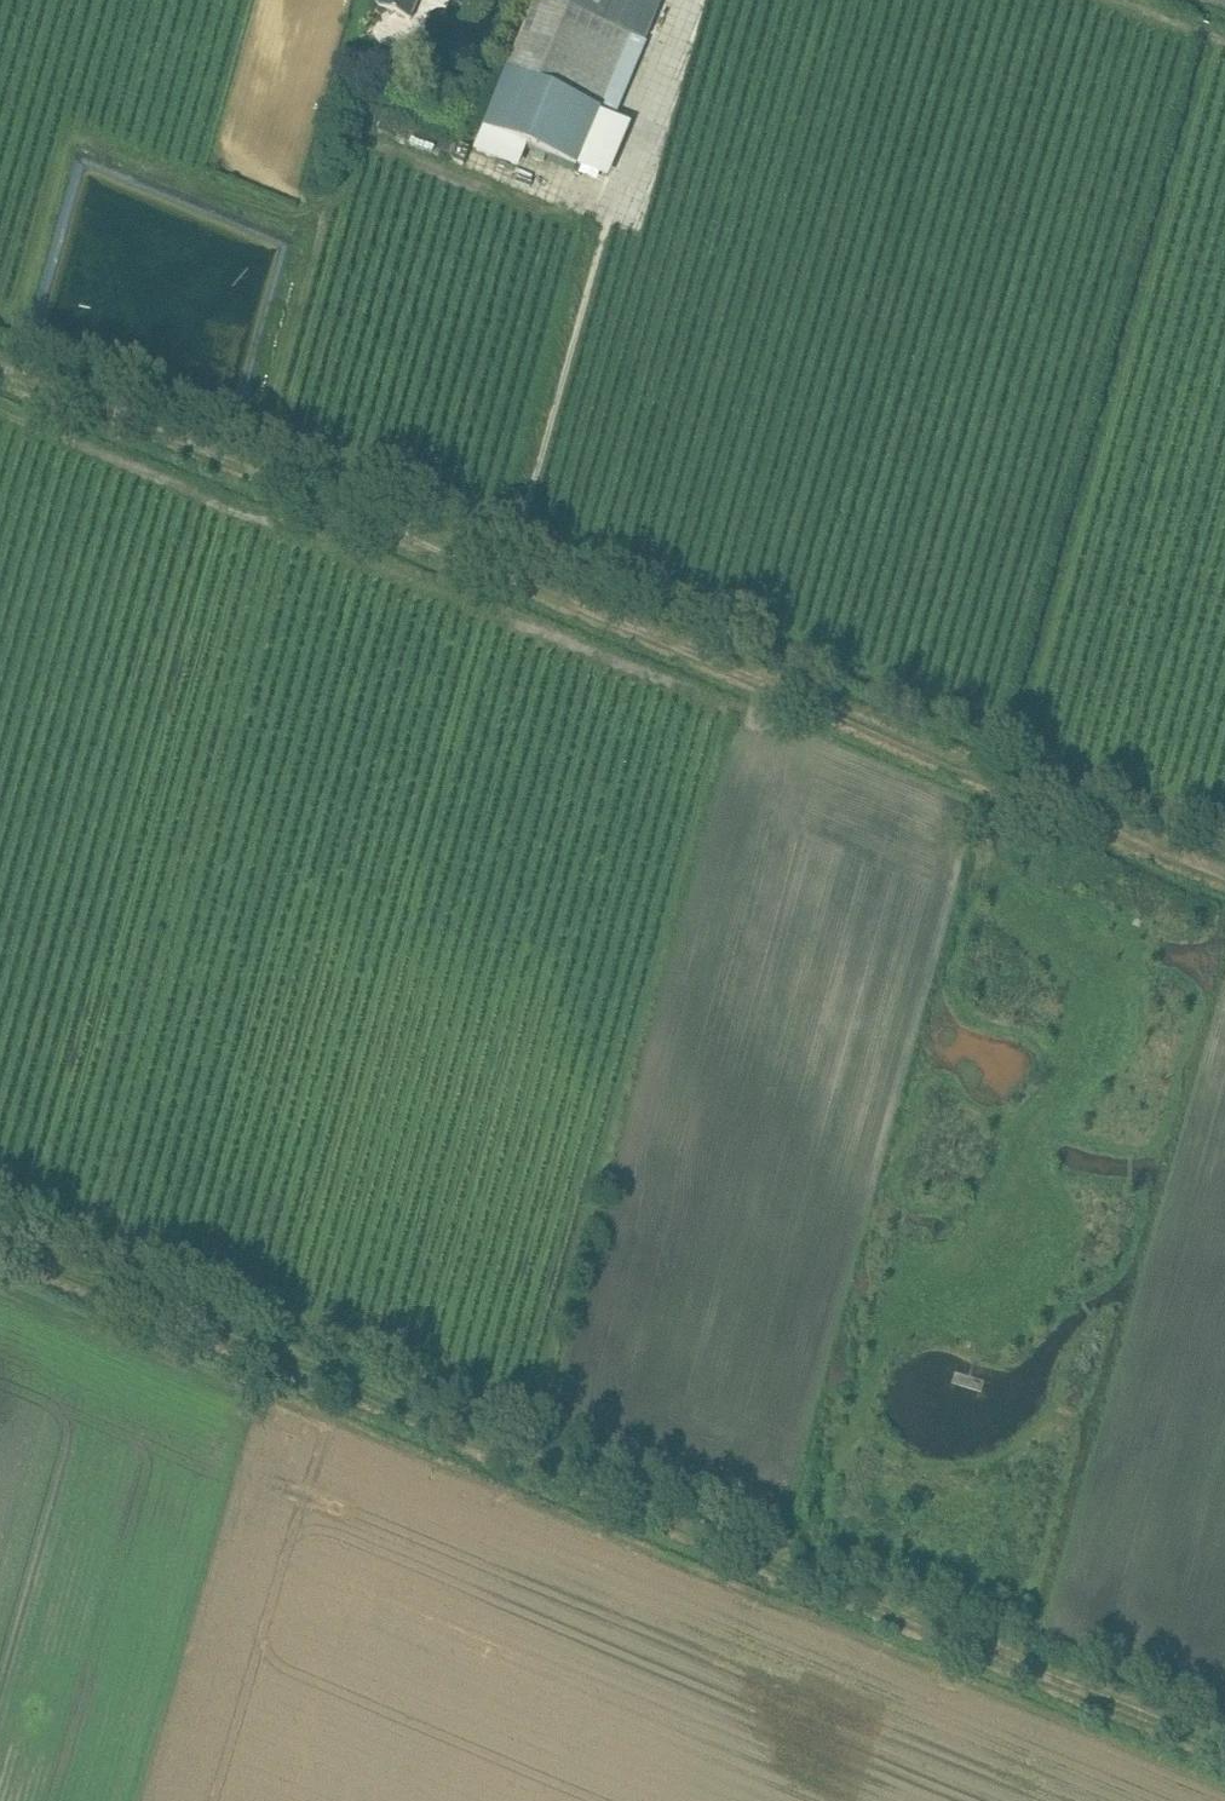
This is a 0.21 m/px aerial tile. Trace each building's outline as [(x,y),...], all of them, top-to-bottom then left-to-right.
[(374,2),(412,18),(420,0),(375,0),(374,2)] [(485,126),(578,165),(632,36),(645,42),(662,0),(536,0),(485,126)]
